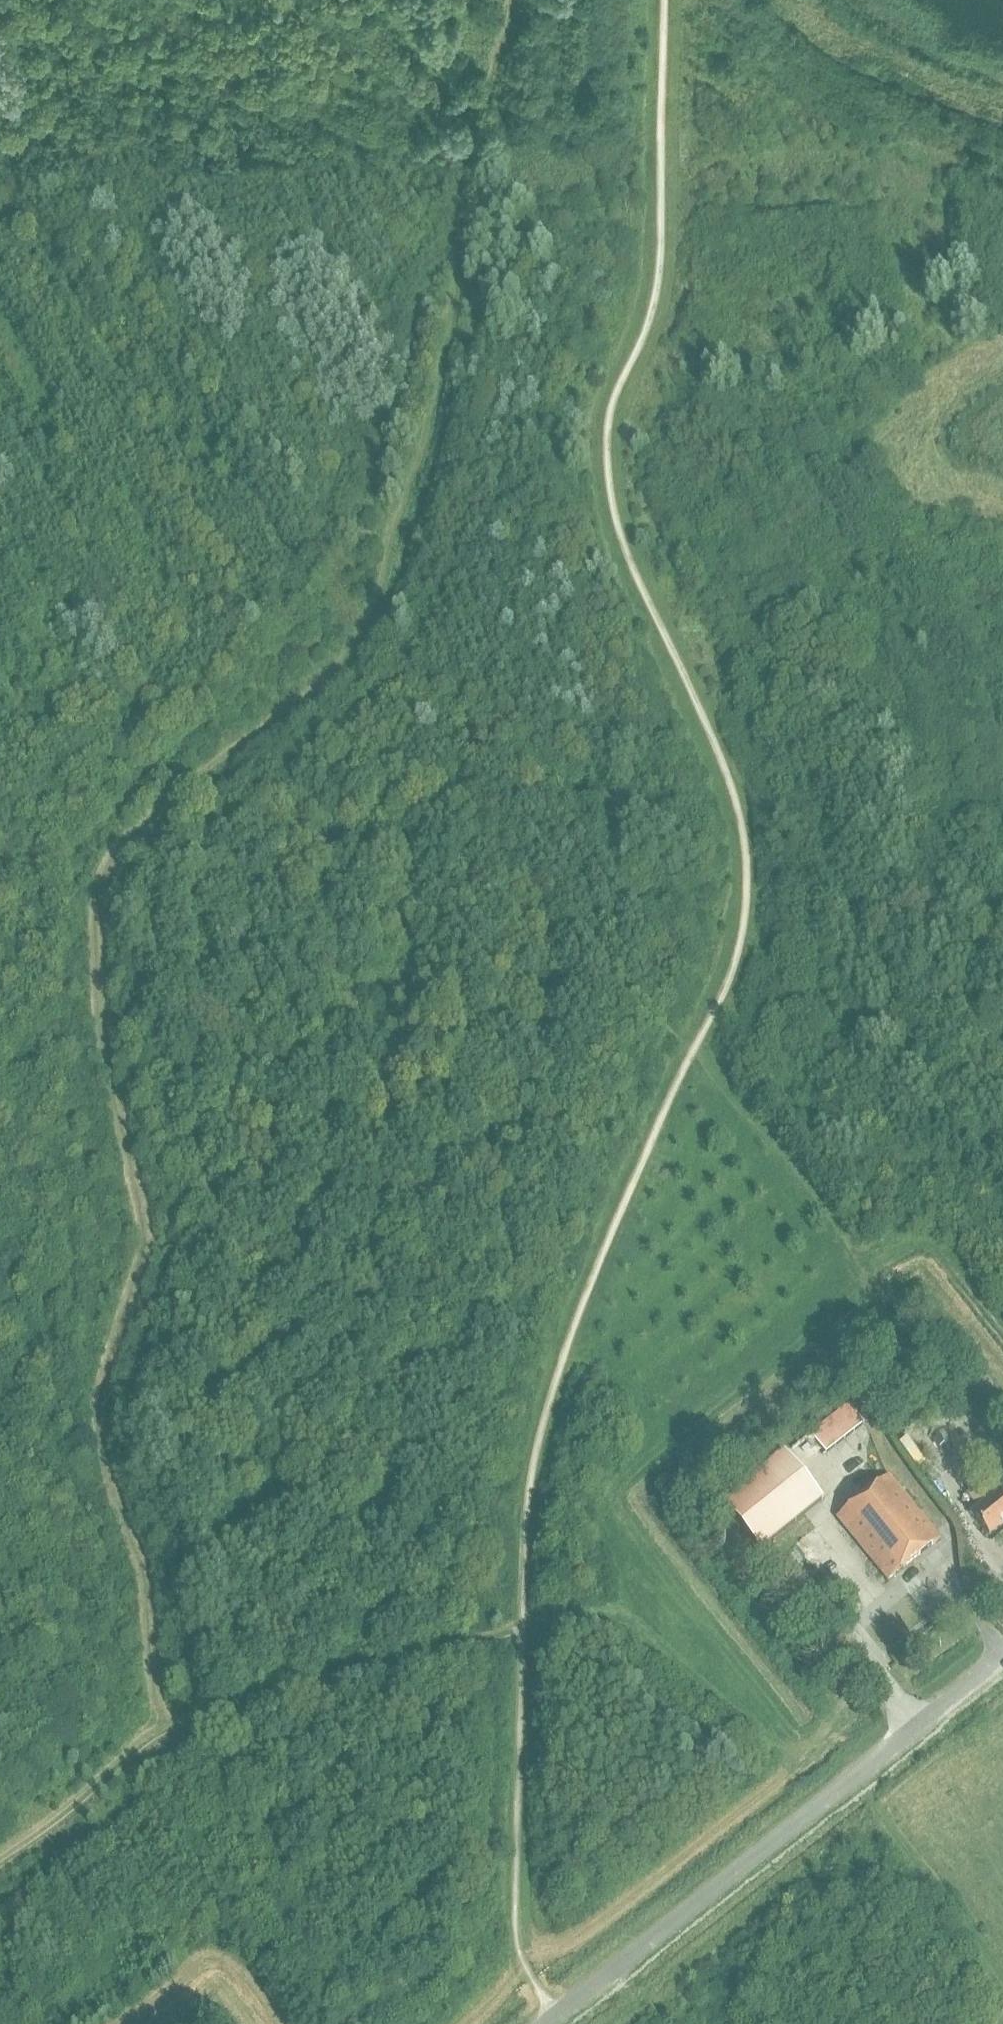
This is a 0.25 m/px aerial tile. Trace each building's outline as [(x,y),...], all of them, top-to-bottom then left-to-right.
[(812,1434),(826,1453),(863,1425),(849,1406),(812,1434)] [(913,1433),(904,1438),(919,1464),(929,1458),(913,1433)] [(721,1503),(759,1550),(821,1500),(782,1452),(721,1503)] [(837,1517),(888,1581),(939,1540),(888,1476),(837,1517)] [(988,1536),(1002,1523),(1002,1497),(996,1489),(989,1496),(979,1483),(967,1493),(977,1506),(968,1513),(988,1536)]
